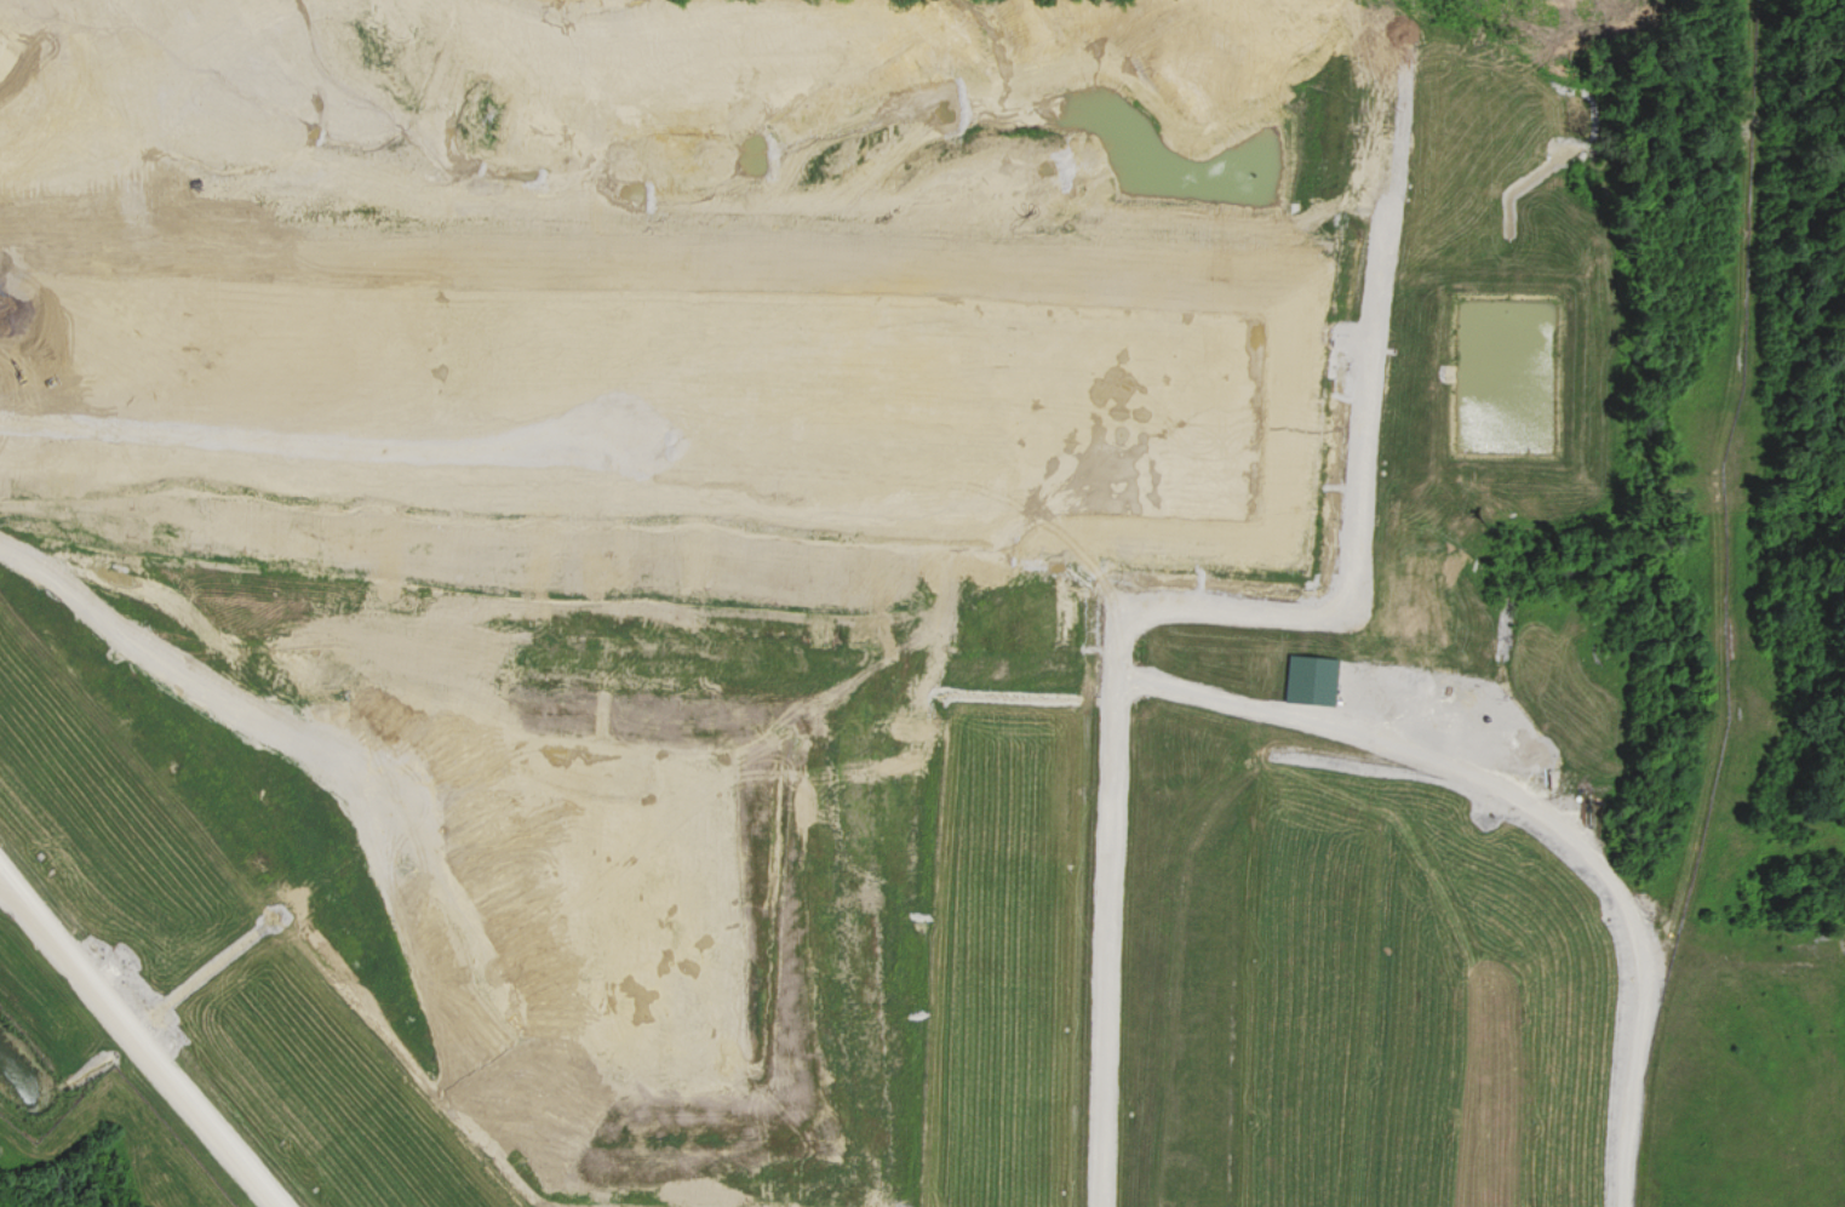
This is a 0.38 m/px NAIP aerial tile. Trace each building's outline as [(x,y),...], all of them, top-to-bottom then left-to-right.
[(1341,657),(1291,654),(1289,702),(1339,705),(1341,657)]
